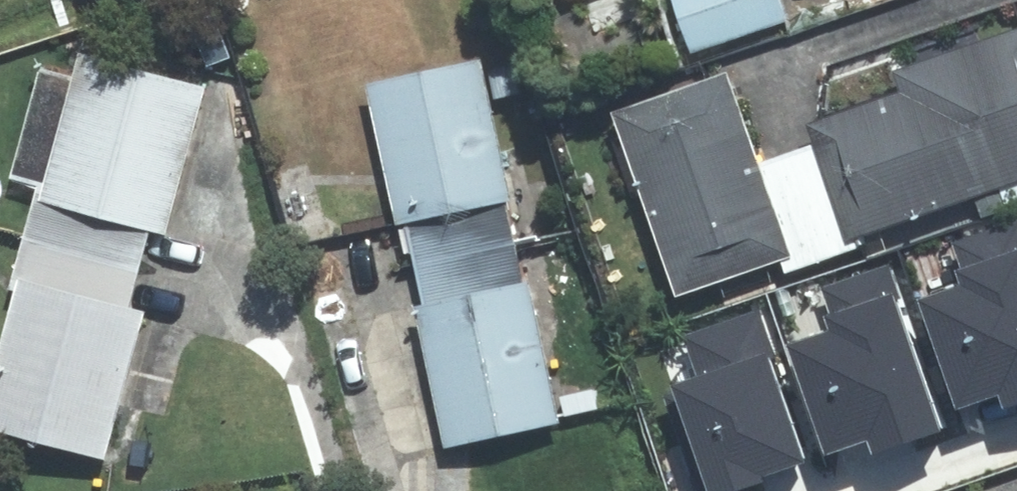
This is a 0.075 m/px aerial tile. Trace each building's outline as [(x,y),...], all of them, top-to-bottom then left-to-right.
[(697,46),(795,15),(790,0),(681,0),(697,46)] [(819,124),(826,145),(795,156),(830,259),(873,245),(870,234),(1016,184),(1016,30),(904,69),(912,91),(819,124)] [(55,187),(45,186),(32,236),(146,267),(156,229),(174,234),(215,88),(91,55),(55,187)] [(515,201),(521,200),(491,60),(377,83),(405,223),(417,220),(424,260),(523,240),(515,201)] [(520,73),(499,77),(504,97),(524,93),(520,73)] [(738,73),(625,111),(689,296),(788,262),(793,273),(830,260),(795,156),(770,164),(738,73)] [(1007,191),(984,199),(990,217),(1014,209),(1007,191)] [(18,284),(28,287),(0,386),(0,426),(114,458),(154,313),(135,307),(146,267),(32,236),(18,284)] [(424,260),(433,303),(427,305),(456,444),(569,423),(540,282),(531,283),(523,240),(424,260)] [(968,366),(957,370),(977,430),(1016,416),(1016,258),(938,286),(968,366)] [(881,270),(819,289),(831,325),(892,307),(881,270)] [(812,332),(797,286),(765,296),(780,342),(812,332)] [(569,393),(572,411),(603,406),(600,388),(569,393)]
